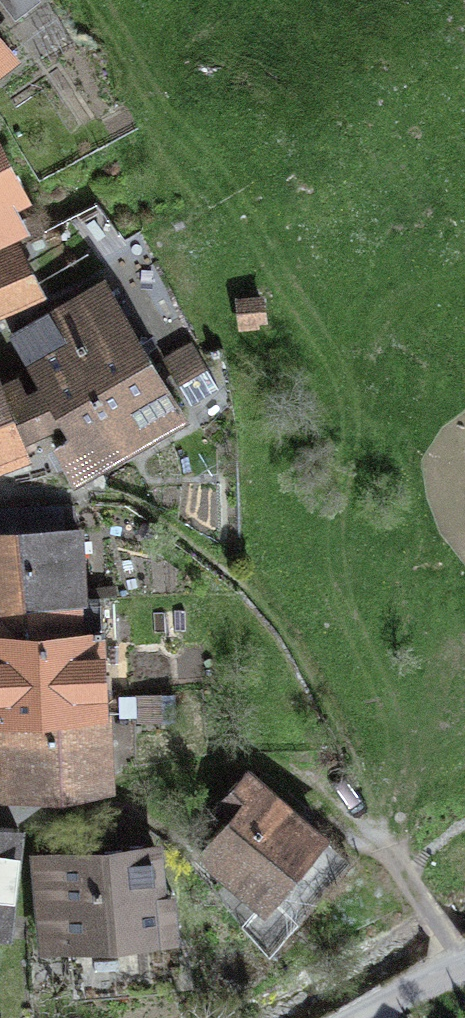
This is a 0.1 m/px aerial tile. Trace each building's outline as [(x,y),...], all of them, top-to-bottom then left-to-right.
[(16,16),(37,0),(3,0),(16,16)] [(8,53),(0,43),(0,60),(8,53)] [(18,242),(41,231),(33,213),(15,222),(4,200),(19,193),(0,154),(0,251),(18,242)] [(42,291),(18,242),(0,251),(0,311),(42,291)] [(105,280),(12,335),(29,360),(41,378),(97,362),(106,384),(149,360),(105,280)] [(255,325),(254,319),(263,318),(261,298),(239,300),(242,326),(255,325)] [(164,359),(190,404),(217,388),(193,343),(164,359)] [(31,370),(17,377),(44,427),(60,418),(68,433),(55,446),(75,482),(92,472),(86,461),(177,409),(149,360),(106,384),(97,362),(41,378),(29,360),(26,361),(31,370)] [(23,438),(44,427),(17,377),(1,385),(0,383),(0,462),(28,452),(23,438)] [(86,461),(92,472),(184,421),(177,409),(86,461)] [(63,528),(61,506),(0,510),(0,604),(82,598),(80,576),(85,577),(81,526),(63,528)] [(103,712),(100,597),(82,598),(0,604),(0,716),(103,712)] [(174,721),(174,696),(137,696),(137,721),(174,721)] [(105,787),(103,712),(0,716),(0,743),(1,768),(6,767),(6,796),(59,795),(105,787)] [(209,887),(267,951),(346,859),(248,770),(216,804),(229,814),(200,852),(222,873),(209,887)] [(7,921),(19,823),(0,821),(0,920),(7,921)] [(165,985),(160,929),(174,928),(171,892),(156,893),(152,845),(62,853),(61,840),(35,842),(37,855),(33,855),(41,942),(71,939),(76,993),(165,985)]
